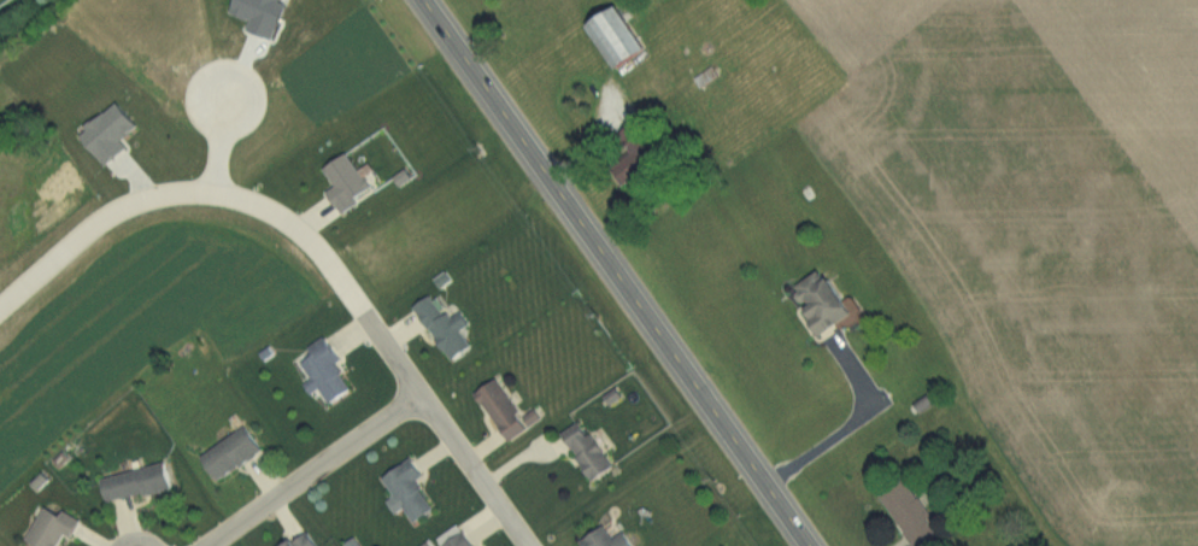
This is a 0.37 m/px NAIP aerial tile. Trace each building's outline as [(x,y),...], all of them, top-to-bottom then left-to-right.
[(613,41),(618,68),(645,62),(639,36),(613,41)] [(836,279),(828,284),(826,279),(820,282),(818,279),(800,288),(825,335),(857,318),(836,279)] [(455,363),(476,348),(465,331),(474,324),(464,308),(449,318),(433,295),(417,306),(455,363)] [(358,389),(326,339),(311,349),(315,357),(303,364),(330,407),(358,389)] [(546,420),(538,408),(524,417),(501,379),(480,392),(510,442),(546,420)] [(567,431),(592,482),(615,471),(591,420),(567,431)] [(268,454),(252,427),(204,454),(220,482),(268,454)] [(425,476),(415,460),(387,477),(416,524),(438,511),(419,480),(425,476)] [(104,478),(110,504),(175,489),(169,463),(104,478)] [(934,518),(912,489),(888,507),(918,545),(928,545),(941,536),(930,521),(934,518)] [(51,504),(29,539),(40,545),(64,545),(80,523),(51,504)] [(629,532),(616,539),(608,526),(586,538),(591,545),(637,545),(629,532)] [(312,532),(291,545),(321,545),(312,532)] [(469,532),(447,545),(478,545),(469,532)]
